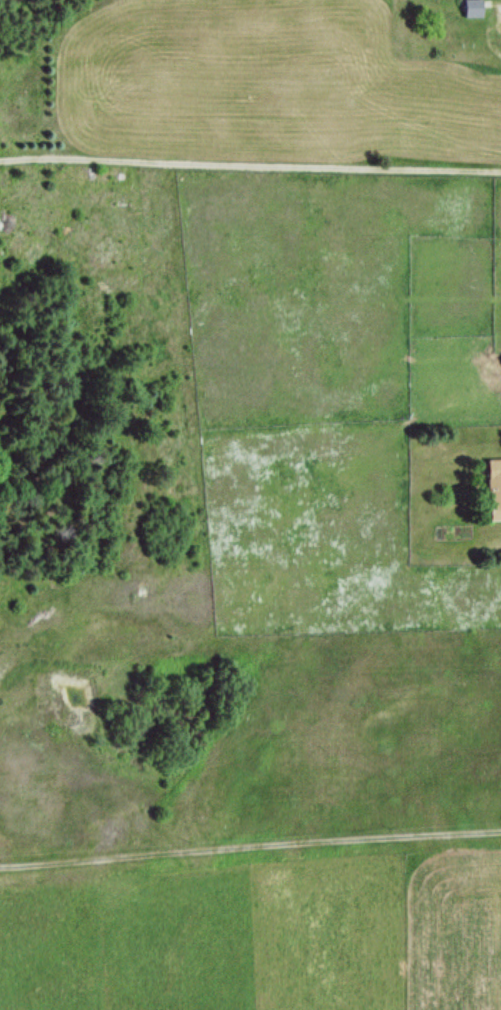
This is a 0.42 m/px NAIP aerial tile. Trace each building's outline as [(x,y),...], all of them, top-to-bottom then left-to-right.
[(483,19),(483,1),(467,1),(467,19),(483,19)] [(489,461),(489,522),(500,522),(500,461),(489,461)]
